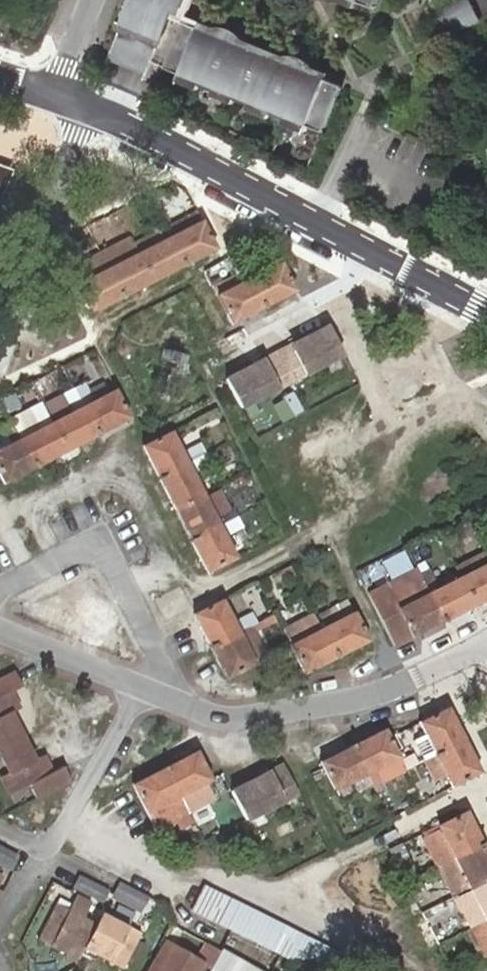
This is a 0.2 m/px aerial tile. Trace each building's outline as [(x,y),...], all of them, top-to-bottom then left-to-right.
[(110,61),(148,76),(171,17),(176,6),(183,9),(187,0),(134,0),(110,61)] [(185,22),(195,0),(187,0),(183,9),(176,6),(171,17),(185,22)] [(378,0),(354,0),(375,8),(378,0)] [(470,0),(452,0),(437,8),(451,34),(480,19),(470,0)] [(185,22),(176,46),(192,53),(201,29),(185,22)] [(343,86),(201,29),(192,53),(176,46),(167,69),(325,133),(343,86)] [(10,171),(0,167),(0,197),(10,171)] [(196,213),(165,229),(169,237),(201,222),(196,213)] [(169,237),(184,267),(185,266),(184,264),(202,255),(214,249),(212,244),(201,222),(169,237)] [(70,236),(72,242),(87,234),(84,229),(70,236)] [(165,229),(133,245),(138,254),(169,237),(165,229)] [(150,276),(152,281),(164,275),(182,266),(183,267),(184,267),(169,237),(138,254),(150,276)] [(107,270),(122,299),(123,298),(122,296),(140,287),(152,281),(150,276),(138,254),(131,242),(101,257),(107,270)] [(78,249),(61,259),(68,272),(71,270),(78,267),(81,265),(85,263),(78,249)] [(250,255),(240,260),(245,271),(249,279),(259,274),(250,255)] [(78,284),(75,285),(86,308),(89,313),(102,307),(120,297),(121,299),(122,299),(107,270),(104,271),(97,257),(85,263),(81,265),(78,267),(71,270),(78,284)] [(248,279),(263,308),(264,308),(264,307),(282,298),(294,291),(291,286),(280,264),(259,274),(249,279),(248,279)] [(245,271),(213,288),(217,296),(228,318),(231,324),(243,317),(262,308),(262,309),(263,308),(248,279),(249,279),(245,271)] [(300,346),(278,357),(290,381),(341,355),(326,326),(297,341),(300,346)] [(297,341),(275,352),(278,357),(300,346),(297,341)] [(275,352),(252,365),(254,369),(278,357),(275,352)] [(252,365),(224,379),(238,408),(290,381),(278,357),(254,369),(252,365)] [(98,434),(129,418),(114,391),(88,403),(82,390),(75,393),(82,406),(98,436),(99,435),(98,434)] [(69,397),(75,410),(82,406),(75,393),(69,397)] [(291,393),(279,399),(289,418),(301,412),(291,393)] [(51,423),(66,451),(96,435),(96,437),(98,436),(82,406),(75,410),(52,422),(51,423)] [(28,411),(11,420),(16,428),(21,438),(51,423),(52,422),(48,416),(34,423),(28,411)] [(12,443),(20,439),(21,438),(16,428),(11,420),(2,425),(12,443)] [(20,439),(36,468),(37,468),(36,466),(66,451),(51,423),(21,438),(20,439)] [(148,444),(143,446),(149,459),(158,476),(156,477),(157,478),(186,463),(205,454),(200,443),(181,453),(171,432),(170,432),(148,444)] [(0,449),(0,477),(3,483),(34,467),(35,469),(36,468),(20,439),(12,443),(0,449)] [(205,454),(186,463),(191,472),(210,463),(205,454)] [(186,463),(157,478),(157,479),(159,478),(168,497),(175,510),(179,507),(203,495),(191,472),(186,463)] [(179,507),(175,510),(180,521),(190,540),(188,541),(189,541),(219,526),(218,525),(237,516),(232,506),(226,509),(216,489),(203,495),(179,507)] [(200,560),(207,573),(212,570),(235,558),(223,535),(241,526),(237,516),(218,525),(219,526),(189,541),(189,542),(191,542),(200,560)] [(455,569),(459,578),(461,577),(486,564),(486,553),(486,552),(455,569)] [(475,605),(486,599),(486,564),(461,577),(472,600),(475,605)] [(290,565),(282,570),(286,578),(295,574),(290,565)] [(417,567),(384,584),(397,610),(397,609),(401,608),(397,599),(425,585),(420,574),(417,567)] [(425,585),(429,593),(430,593),(439,589),(430,569),(420,574),(425,585)] [(429,593),(444,622),(445,622),(444,621),(462,611),(475,605),(472,600),(461,577),(459,578),(458,578),(439,589),(430,593),(429,593)] [(393,647),(412,637),(409,632),(397,609),(397,610),(384,584),(366,593),(393,647)] [(444,622),(429,593),(425,585),(397,599),(401,608),(397,609),(409,632),(412,637),(424,631),(442,622),(443,623),(444,622)] [(226,608),(222,600),(198,612),(194,614),(200,627),(210,646),(208,646),(209,647),(238,632),(238,631),(232,622),(226,608)] [(322,629),(353,613),(347,600),(316,616),(322,629)] [(290,645),(291,645),(302,668),(304,673),(317,667),(335,657),(336,659),(337,658),(322,629),(316,616),(310,604),(278,620),(290,645)] [(232,622),(238,631),(246,627),(247,627),(256,622),(251,612),(232,622)] [(355,647),(368,640),(365,635),(353,613),(322,629),(337,658),(338,657),(337,656),(355,647)] [(238,631),(238,632),(240,636),(254,663),(254,664),(264,659),(247,627),(246,627),(238,631)] [(238,632),(209,647),(209,648),(210,647),(220,665),(226,677),(231,675),(254,664),(254,663),(240,636),(238,632)] [(15,671),(0,679),(0,696),(1,697),(0,698),(0,700),(8,717),(15,729),(19,738),(23,736),(11,712),(19,708),(11,691),(22,686),(15,671)] [(10,731),(15,729),(8,717),(0,700),(0,736),(10,731)] [(434,755),(463,740),(447,709),(424,720),(420,723),(425,735),(434,753),(433,754),(434,755)] [(15,729),(10,731),(0,736),(0,747),(19,738),(15,729)] [(398,757),(394,750),(386,735),(384,729),(371,736),(353,745),(352,743),(351,744),(366,774),(397,758),(398,757)] [(23,736),(19,738),(20,740),(30,759),(31,758),(32,759),(33,760),(31,760),(40,779),(47,791),(42,794),(34,798),(70,781),(63,766),(51,772),(43,755),(34,759),(23,736)] [(0,747),(0,756),(8,771),(32,759),(31,758),(30,759),(20,740),(19,738),(0,747)] [(436,755),(445,773),(451,786),(456,784),(479,772),(463,740),(434,755),(434,756),(436,755)] [(366,774),(351,744),(350,744),(351,746),(332,755),(320,762),(323,767),(323,768),(334,790),(338,800),(369,783),(364,775),(366,774)] [(188,792),(211,780),(199,757),(196,752),(183,759),(165,768),(165,766),(163,767),(180,796),(188,792)] [(434,755),(424,760),(433,780),(445,773),(436,755),(434,756),(434,755)] [(397,758),(366,774),(371,782),(373,786),(403,772),(397,758)] [(32,759),(8,771),(8,772),(0,776),(0,779),(8,794),(28,785),(34,798),(42,794),(47,791),(40,779),(31,760),(33,760),(32,759)] [(260,776),(262,781),(285,769),(282,764),(260,776)] [(146,778),(133,784),(135,790),(147,812),(146,813),(153,825),(154,827),(187,810),(180,796),(163,767),(163,769),(146,778)] [(269,793),(275,804),(297,793),(285,769),(262,781),(269,793)] [(260,776),(231,791),(246,820),(275,804),(269,793),(262,781),(260,776)] [(391,781),(374,790),(387,816),(405,808),(391,781)] [(188,792),(180,796),(187,810),(189,814),(197,810),(188,792)] [(460,815),(437,826),(421,835),(438,867),(454,859),(453,858),(483,844),(482,842),(481,843),(471,825),(465,812),(460,815)] [(481,845),(483,844),(453,858),(454,859),(438,867),(453,895),(468,887),(469,890),(486,881),(486,856),(481,845)] [(400,845),(389,851),(405,884),(417,878),(400,845)] [(10,866),(15,855),(0,847),(0,861),(10,866)] [(79,880),(104,893),(106,890),(81,877),(79,880)] [(100,901),(104,893),(79,880),(75,889),(100,901)] [(486,920),(486,881),(469,890),(470,892),(456,900),(471,929),(485,921),(486,920)] [(146,897),(121,884),(115,895),(140,908),(146,897)] [(203,885),(191,909),(314,970),(344,970),(350,959),(203,885)] [(444,888),(415,903),(421,915),(450,899),(444,888)] [(62,906),(43,942),(77,960),(83,949),(123,969),(140,933),(101,913),(96,923),(84,917),(91,902),(76,895),(68,910),(62,906)] [(37,940),(43,942),(62,906),(56,903),(37,940)] [(485,921),(471,929),(485,957),(486,956),(486,920),(485,921)] [(146,970),(206,970),(219,950),(202,940),(192,957),(164,940),(146,970)] [(219,950),(206,970),(260,970),(219,950)]
